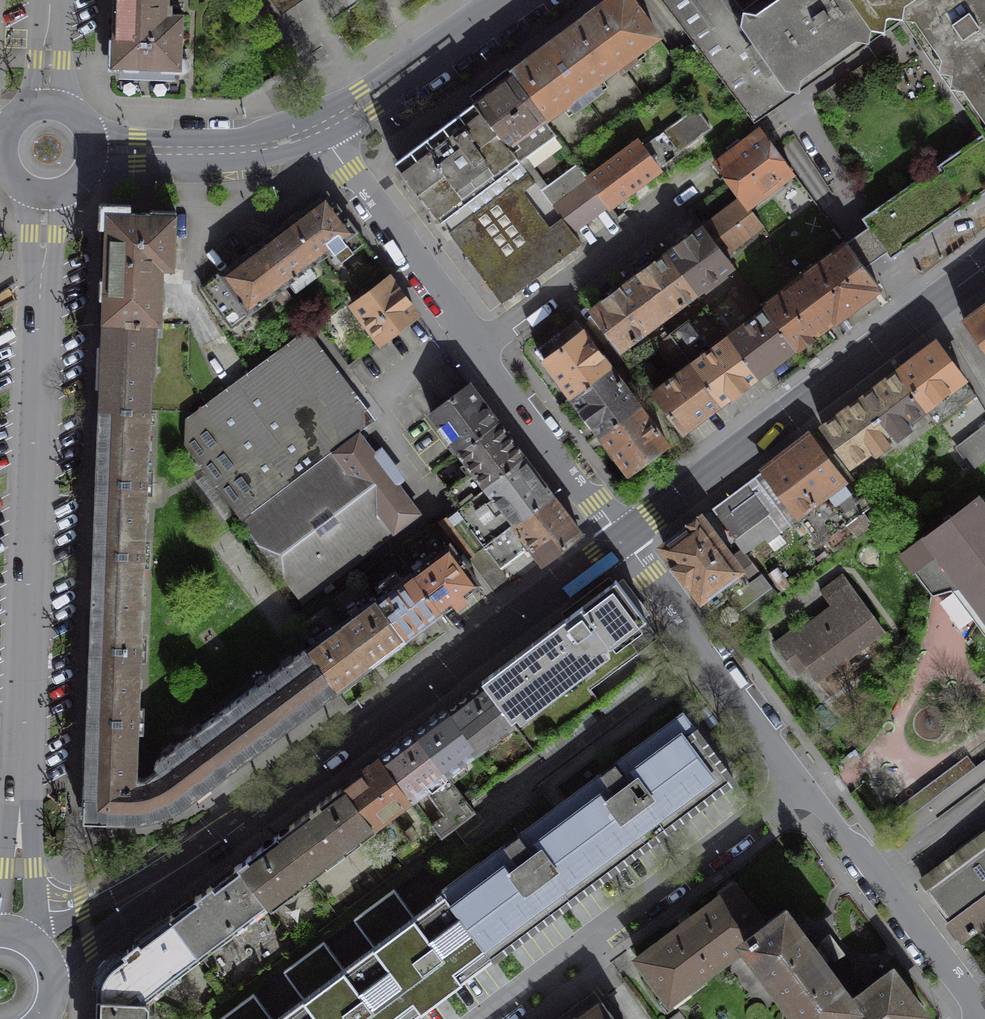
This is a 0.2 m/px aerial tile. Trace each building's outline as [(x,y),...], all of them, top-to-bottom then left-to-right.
[(111,67),(181,69),(184,14),(172,14),(172,5),(169,5),(169,0),(114,0),(111,67)] [(586,19),(619,64),(623,70),(645,53),(641,47),(657,35),(631,0),(611,0),(590,15),(586,19)] [(735,0),(662,0),(755,122),(877,37),(871,29),(872,28),(853,0),(757,0),(742,10),(735,0)] [(872,28),(871,29),(877,37),(902,19),(903,4),(909,0),(853,0),(872,28)] [(903,4),(902,19),(943,79),(984,50),(984,0),(909,0),(903,4)] [(549,46),(588,100),(607,86),(601,77),(619,64),(586,19),(581,22),(549,46)] [(588,100),(549,46),(510,74),(543,119),(562,106),(569,115),(588,100)] [(943,79),(982,133),(984,138),(984,50),(943,79)] [(543,119),(510,74),(474,102),(519,161),(527,156),(555,135),(543,119)] [(454,230),(450,234),(472,264),(502,303),(581,243),(572,231),(519,161),(474,102),(393,163),(418,194),(420,193),(441,222),(445,219),(454,230)] [(588,179),(608,205),(658,168),(655,164),(673,151),(679,152),(711,128),(695,107),(663,131),(667,135),(665,142),(649,154),(639,141),(588,179)] [(791,172),(761,131),(715,164),(741,197),(747,205),(791,172)] [(984,192),(984,138),(982,133),(937,166),(939,168),(936,170),(932,170),(927,173),(926,177),(924,179),(921,176),(862,218),(868,226),(845,242),(863,267),(885,252),(891,259),(984,192)] [(549,185),(527,156),(519,161),(572,231),(608,205),(588,179),(577,164),(549,185)] [(326,193),(290,220),(319,259),(331,248),(341,261),(363,243),(326,193)] [(763,226),(747,205),(741,197),(703,225),(725,254),(763,226)] [(105,211),(101,320),(156,323),(157,302),(162,302),(163,279),(158,278),(157,269),(173,269),(175,214),(105,211)] [(290,220),(255,246),(284,286),(319,259),(290,220)] [(733,265),(725,254),(703,225),(666,254),(695,292),(733,265)] [(863,267),(845,242),(800,276),(832,319),(877,286),(863,267)] [(284,286),(255,246),(202,286),(231,325),(284,286)] [(695,292),(666,254),(629,281),(658,320),(695,292)] [(832,319),(800,276),(763,304),(765,307),(795,347),(832,319)] [(415,314),(389,278),(353,305),(379,340),(415,314)] [(658,320),(629,281),(591,309),(621,348),(658,320)] [(744,281),(734,288),(751,311),(761,304),(744,281)] [(964,319),(984,348),(984,303),(964,319)] [(795,347),(765,307),(727,336),(757,376),(795,347)] [(101,320),(98,407),(150,410),(151,378),(155,378),(156,323),(101,320)] [(757,376),(727,336),(711,349),(689,320),(670,334),(682,351),(691,363),(721,402),(757,376)] [(611,368),(576,321),(537,350),(572,397),(611,368)] [(383,413),(316,322),(185,418),(184,445),(242,520),(357,433),(383,413)] [(682,351),(670,334),(657,343),(669,360),(682,351)] [(975,394),(936,341),(897,369),(924,407),(937,424),(975,394)] [(683,431),(721,402),(691,363),(654,392),(683,431)] [(639,405),(611,368),(572,397),(599,434),(639,405)] [(924,407),(897,369),(861,397),(889,434),(924,407)] [(497,421),(469,385),(431,414),(459,450),(497,421)] [(889,434),(861,397),(822,426),(849,463),(889,434)] [(667,443),(639,405),(599,434),(627,472),(667,443)] [(98,407),(95,480),(147,482),(150,410),(98,407)] [(524,458),(497,421),(459,450),(466,460),(459,465),(467,474),(447,490),(460,506),(524,458)] [(967,437),(984,460),(984,424),(967,437)] [(393,480),(357,433),(242,520),(302,600),(418,513),(398,486),(399,485),(395,479),(393,480)] [(857,500),(809,436),(764,469),(820,543),(847,523),(857,535),(871,524),(863,511),(873,504),(865,494),(857,500)] [(551,493),(524,458),(460,506),(456,510),(484,546),(551,493)] [(95,480),(92,552),(144,553),(147,482),(95,480)] [(745,483),(713,508),(744,549),(745,550),(765,535),(768,539),(781,529),(745,483)] [(579,532),(551,493),(484,546),(500,568),(529,545),(542,561),(579,532)] [(978,500),(976,498),(901,554),(932,596),(969,585),(977,596),(975,597),(983,613),(984,615),(984,495),(978,500)] [(484,546),(456,510),(440,522),(468,558),(484,546)] [(739,568),(732,557),(701,517),(664,545),(711,608),(728,596),(719,583),(739,568)] [(411,573),(440,611),(478,582),(449,544),(411,573)] [(749,582),(761,573),(745,550),(744,549),(732,557),(739,568),(749,582)] [(92,552),(88,645),(141,647),(144,553),(92,552)] [(739,568),(719,583),(728,596),(738,610),(771,586),(761,573),(749,582),(739,568)] [(375,600),(403,639),(440,611),(411,573),(375,600)] [(882,629),(841,575),(820,591),(832,607),(798,633),(795,628),(775,643),(797,672),(806,665),(816,679),(882,629)] [(616,580),(481,681),(511,720),(644,619),(616,580)] [(374,598),(340,623),(370,664),(403,639),(375,600),(374,598)] [(340,623),(306,649),(336,689),(370,664),(340,623)] [(88,645),(87,717),(138,719),(141,647),(88,645)] [(305,648),(267,676),(299,717),(336,689),(306,649),(305,648)] [(650,666),(538,751),(545,761),(657,675),(650,666)] [(191,733),(223,774),(299,717),(267,676),(191,733)] [(481,681),(447,707),(478,747),(512,721),(511,720),(481,681)] [(447,707),(414,732),(444,772),(478,747),(447,707)] [(632,853),(733,777),(682,711),(442,889),(444,891),(493,956),(586,886),(588,890),(601,882),(611,876),(623,866),(634,855),(632,853)] [(138,719),(87,717),(83,819),(123,822),(133,821),(135,777),(138,719)] [(475,811),(444,772),(414,732),(381,757),(411,796),(427,786),(446,814),(432,825),(442,837),(475,811)] [(182,804),(223,774),(191,733),(154,759),(154,763),(158,768),(145,778),(135,777),(133,821),(150,818),(167,812),(182,804)] [(966,755),(890,812),(899,824),(976,767),(966,755)] [(411,796),(381,757),(343,785),(373,825),(394,853),(411,841),(390,813),(411,796)] [(373,825),(343,785),(277,835),(307,875),(323,861),(327,866),(362,840),(359,836),(373,825)] [(984,920),(984,828),(955,851),(963,861),(925,889),(961,937),(969,932),(971,934),(976,929),(974,927),(984,920)] [(307,875),(277,835),(236,865),(267,905),(285,890),(288,895),(310,879),(307,875)] [(267,905),(236,865),(170,916),(201,955),(267,905)] [(765,924),(735,885),(637,957),(669,1000),(747,942),(744,939),(765,924)] [(493,956),(444,891),(414,914),(394,889),(354,918),(370,938),(340,962),(324,941),(293,963),(335,1018),(408,1018),(493,956)] [(785,909),(765,924),(744,939),(747,942),(804,1018),(833,1018),(855,1003),(853,999),(785,909)] [(201,955),(170,916),(104,966),(100,972),(97,978),(96,986),(95,994),(144,998),(201,955)] [(293,963),(283,971),(299,991),(269,1013),(253,992),(218,1018),(335,1018),(293,963)] [(853,999),(855,1003),(833,1018),(914,1018),(923,1012),(892,969),(853,999)] [(95,994),(95,1018),(148,1018),(149,1002),(144,998),(95,994)] [(600,1000),(575,1018),(615,1018),(600,1000)]
